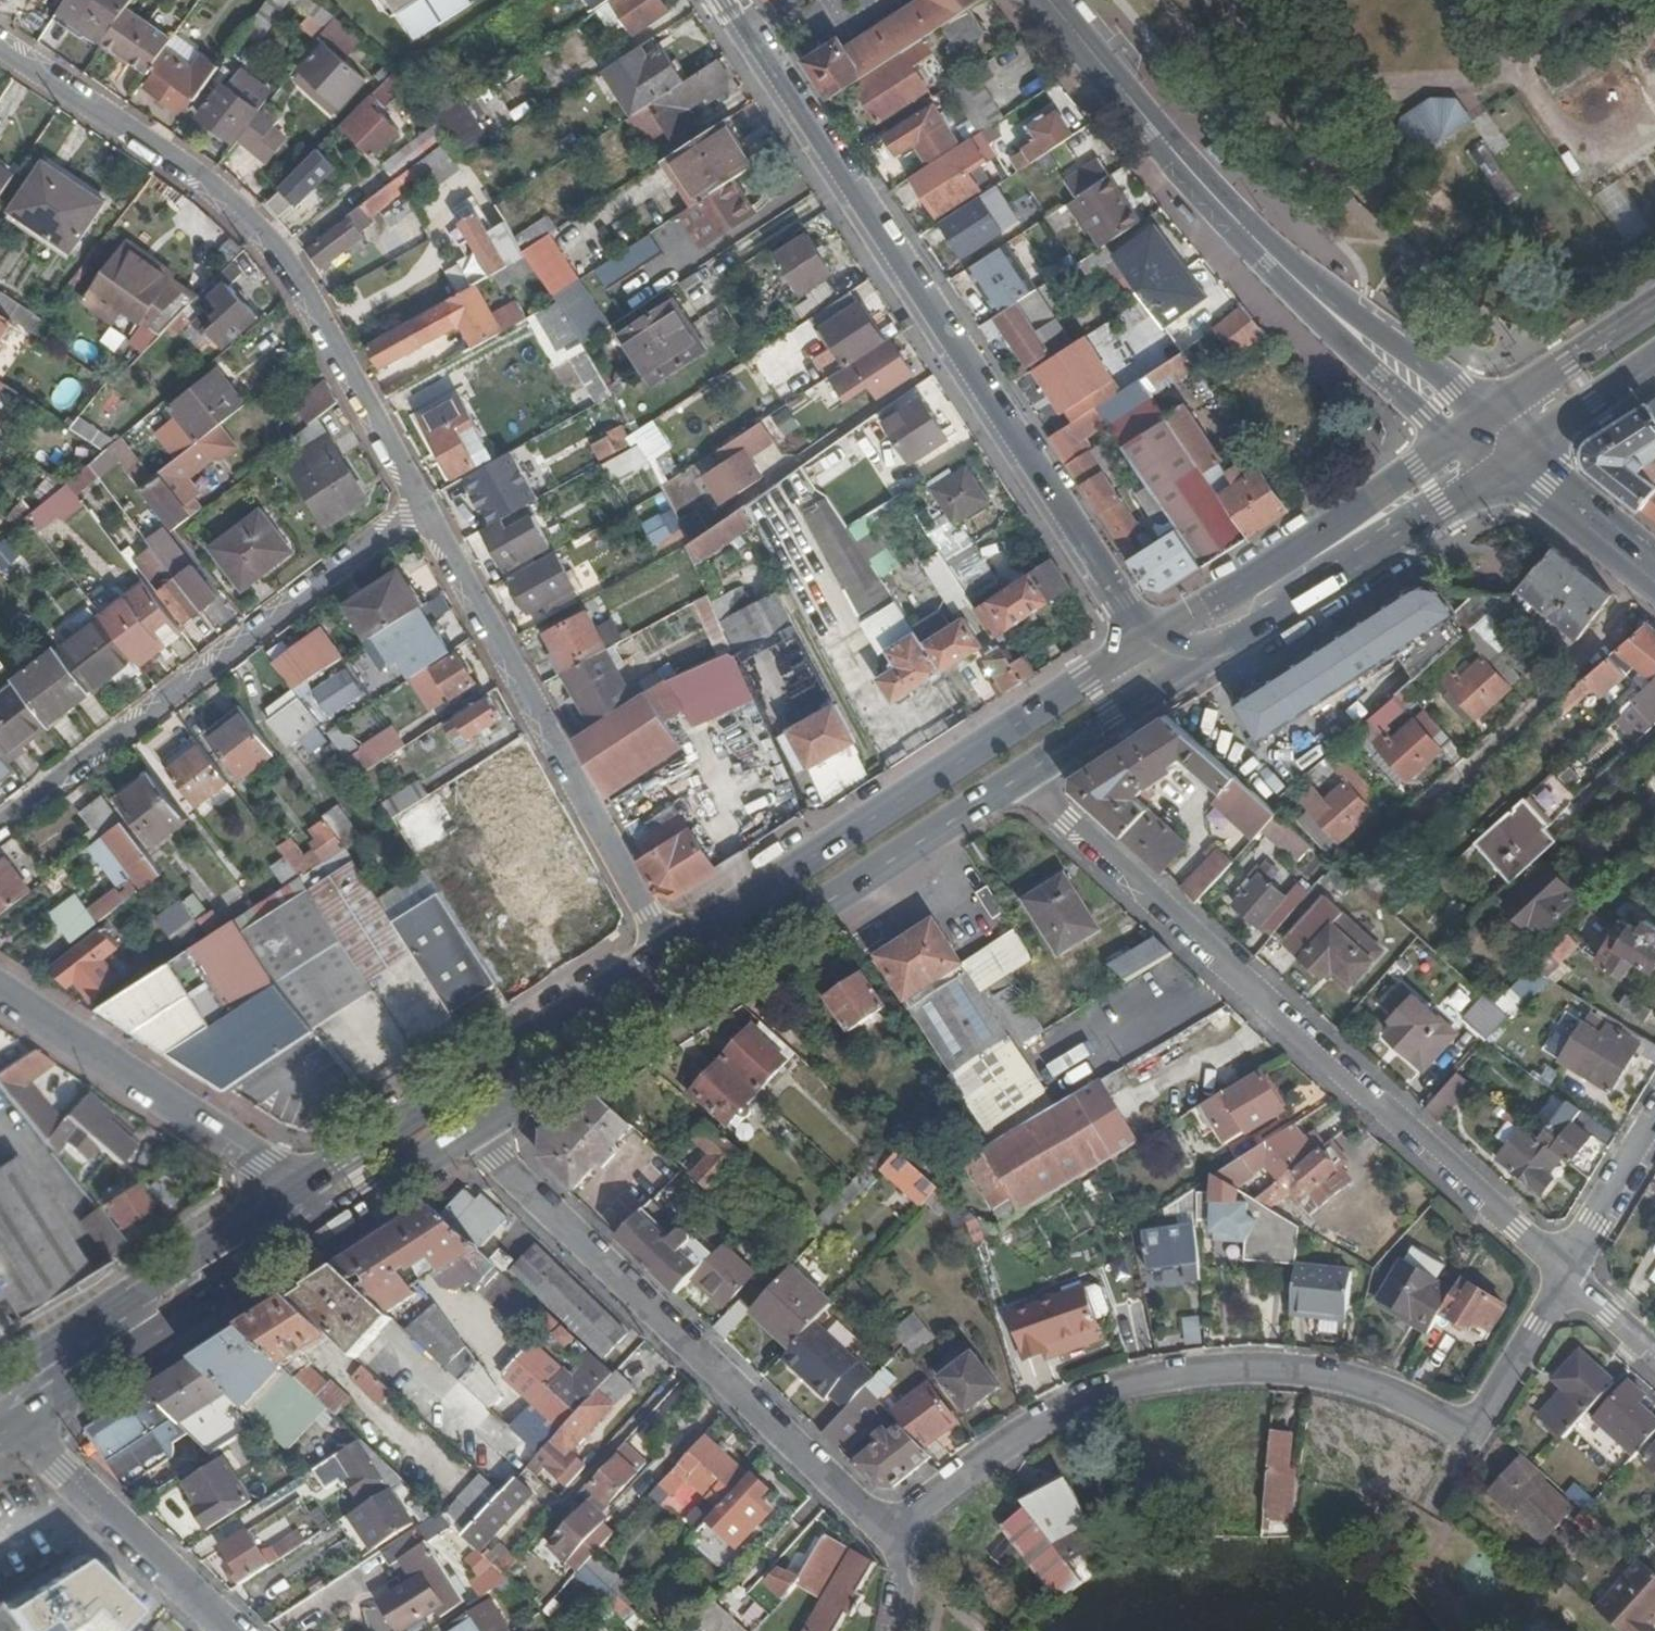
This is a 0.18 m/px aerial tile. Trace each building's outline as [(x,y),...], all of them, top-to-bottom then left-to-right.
[(59,12),(75,23),(78,19),(90,28),(88,32),(103,43),(125,11),(132,0),(67,0),(59,12)] [(245,32),(258,41),(290,0),(267,0),(245,32)] [(318,0),(293,0),(327,28),(337,16),(318,0)] [(475,2),(474,0),(384,0),(399,12),(416,39),(475,2)] [(614,1),(635,33),(669,11),(662,0),(616,0),(614,1)] [(931,0),(922,0),(846,49),(864,77),(904,52),(922,40),(942,27),(949,22),(931,0)] [(949,22),(970,9),(983,0),(931,0),(949,22)] [(1545,73),(1556,88),(1654,21),(1654,5),(1650,8),(1646,4),(1545,73)] [(970,9),(949,22),(942,27),(957,49),(984,31),(970,9)] [(147,26),(125,11),(103,43),(102,45),(146,74),(149,69),(163,48),(169,40),(147,26)] [(59,12),(55,17),(85,36),(88,32),(90,28),(78,19),(75,23),(59,12)] [(169,40),(163,48),(191,68),(201,54),(173,34),(169,40)] [(657,37),(604,71),(632,118),(690,80),(680,64),(675,67),(657,37)] [(840,40),(808,60),(832,98),(864,77),(846,49),(840,40)] [(856,88),(879,123),(881,121),(929,90),(915,69),(933,57),(922,40),(904,52),(905,55),(856,88)] [(328,46),(303,71),(339,106),(363,81),(328,46)] [(153,72),(141,89),(183,119),(220,66),(201,54),(191,68),(163,48),(149,69),(153,72)] [(718,61),(690,80),(632,118),(629,120),(640,138),(663,125),(680,151),(704,136),(687,109),(707,96),(711,102),(726,92),(722,86),(731,80),(718,61)] [(418,66),(405,73),(439,114),(450,107),(418,66)] [(974,69),(947,87),(977,134),(1004,116),(974,69)] [(303,71),(293,83),(332,115),(339,106),(303,71)] [(393,76),(392,76),(343,126),(374,156),(398,133),(372,107),(377,102),(383,107),(403,87),(393,76)] [(234,96),(221,86),(198,117),(230,141),(255,110),(257,111),(266,99),(244,84),(234,96)] [(933,97),(929,90),(881,121),(885,128),(933,97)] [(1396,145),(1408,162),(1472,120),(1459,99),(1431,99),(1403,117),(1396,145)] [(744,110),(754,125),(764,118),(754,103),(744,110)] [(927,160),(958,140),(935,104),(887,135),(898,152),(921,137),(926,143),(919,148),(927,160)] [(431,121),(434,126),(444,140),(446,143),(462,163),(472,157),(485,148),(455,105),(431,121)] [(281,119),(265,106),(238,141),(254,153),(276,126),(281,119)] [(1029,164),(1074,135),(1058,111),(1035,125),(1042,137),(1021,151),(1029,164)] [(1507,206),(1520,198),(1494,156),(1509,146),(1488,111),(1472,121),(1486,144),(1473,152),(1507,206)] [(732,118),(724,123),(755,167),(760,164),(732,118)] [(680,151),(663,162),(693,208),(729,184),(755,167),(724,123),(704,136),(680,151)] [(290,139),(276,126),(254,153),(268,166),(290,139)] [(444,140),(434,126),(379,167),(389,181),(444,140)] [(985,158),(972,137),(930,164),(944,186),(968,170),(985,158)] [(456,162),(444,145),(347,216),(349,221),(308,250),(319,266),(360,236),(359,234),(371,226),(367,219),(383,206),(395,222),(414,209),(402,193),(411,187),(416,193),(424,188),(427,193),(453,174),(449,167),(456,162)] [(320,148),(317,151),(331,164),(333,162),(320,148)] [(600,164),(609,158),(604,150),(595,156),(600,164)] [(331,164),(317,151),(278,190),(281,194),(269,205),(280,217),(325,177),(321,172),(331,164)] [(1103,161),(1070,182),(1080,197),(1111,176),(1113,175),(1103,161)] [(70,251),(101,202),(42,162),(9,210),(70,251)] [(14,177),(0,168),(0,197),(14,177)] [(939,215),(979,188),(968,170),(944,186),(927,197),(939,215)] [(1095,227),(1090,230),(1101,247),(1106,243),(1140,221),(1111,176),(1080,197),(1077,199),(1095,227)] [(701,245),(749,215),(729,184),(693,208),(681,215),(701,245)] [(965,254),(1018,219),(996,186),(943,220),(965,254)] [(452,213),(468,239),(476,251),(490,275),(515,261),(517,260),(495,224),(489,228),(470,197),(463,201),(466,205),(452,213)] [(560,229),(552,218),(542,225),(549,235),(555,232),(560,229)] [(549,235),(542,225),(517,241),(524,251),(549,235)] [(524,251),(527,254),(555,296),(578,281),(553,241),(558,238),(555,232),(549,235),(524,251)] [(1157,235),(1119,262),(1145,298),(1156,313),(1162,322),(1199,295),(1168,253),(1169,252),(1157,235)] [(234,236),(219,247),(229,261),(244,250),(234,236)] [(468,239),(459,246),(467,257),(476,251),(468,239)] [(1106,243),(1101,247),(1077,263),(1088,278),(1117,259),(1106,243)] [(832,273),(813,246),(784,265),(802,293),(832,273)] [(1020,246),(1010,253),(1021,269),(1031,262),(1020,246)] [(125,252),(84,306),(111,327),(121,314),(156,341),(168,329),(179,318),(191,306),(181,298),(183,296),(170,286),(173,281),(154,267),(151,272),(125,252)] [(1010,253),(974,276),(999,314),(1016,303),(1035,290),(1075,264),(1069,254),(1029,280),(1021,269),(1010,253)] [(523,274),(515,261),(490,275),(498,289),(523,274)] [(231,266),(199,298),(191,306),(179,318),(168,329),(173,334),(188,320),(192,324),(197,320),(205,312),(206,313),(216,305),(225,315),(208,332),(223,347),(255,319),(228,289),(241,277),(231,266)] [(555,296),(556,298),(582,343),(607,327),(578,281),(555,296)] [(461,328),(453,333),(463,351),(519,319),(509,303),(486,315),(471,286),(455,295),(456,299),(370,348),(382,367),(458,322),(461,328)] [(1016,303),(1037,334),(1055,321),(1035,290),(1016,303)] [(815,317),(836,350),(812,365),(824,383),(833,378),(839,374),(856,363),(886,344),(852,294),(815,317)] [(550,354),(563,347),(594,405),(610,395),(582,343),(556,298),(528,314),(550,354)] [(31,334),(37,326),(0,300),(0,314),(31,334)] [(1123,313),(1132,329),(1153,316),(1143,300),(1123,313)] [(672,302),(620,335),(652,384),(704,351),(702,348),(700,350),(671,306),(674,304),(672,302)] [(999,314),(998,315),(1007,330),(1031,366),(1049,354),(1052,358),(1069,348),(1071,346),(1055,321),(1037,334),(1016,303),(999,314)] [(206,313),(205,312),(197,320),(208,332),(225,315),(216,305),(206,313)] [(1243,305),(1213,327),(1236,357),(1267,335),(1243,305)] [(998,315),(980,327),(990,341),(1007,330),(998,315)] [(0,319),(0,340),(10,326),(0,319)] [(1120,388),(1086,336),(1071,346),(1069,348),(1070,350),(1046,366),(1045,369),(1045,372),(1046,377),(1074,419),(1120,388)] [(839,374),(833,378),(847,401),(870,386),(879,398),(913,376),(890,341),(886,344),(856,363),(839,374)] [(1194,366),(1182,350),(1142,376),(1155,394),(1194,366)] [(1052,358),(1049,354),(1031,366),(1034,370),(1052,358)] [(566,380),(563,374),(557,378),(561,383),(566,380)] [(1115,436),(1122,447),(1129,456),(1148,486),(1178,530),(1202,568),(1249,537),(1169,416),(1163,407),(1155,394),(1142,376),(1097,407),(1106,421),(1115,436)] [(51,398),(66,410),(84,389),(68,377),(51,398)] [(180,421),(170,429),(187,452),(220,426),(241,409),(219,378),(191,400),(188,396),(172,409),(180,421)] [(326,383),(295,409),(308,427),(314,422),(338,403),(326,383)] [(422,421),(441,410),(462,450),(480,440),(456,396),(421,418),(422,421)] [(1177,398),(1163,407),(1169,416),(1183,407),(1177,398)] [(946,440),(921,401),(885,424),(911,463),(946,440)] [(1589,471),(1654,523),(1654,481),(1642,470),(1648,462),(1641,453),(1654,443),(1654,401),(1588,445),(1583,459),(1589,471)] [(1183,407),(1169,416),(1249,537),(1289,510),(1262,470),(1251,477),(1243,464),(1230,472),(1223,461),(1224,460),(1187,404),(1183,407)] [(1070,465),(1090,452),(1082,440),(1102,427),(1110,439),(1115,436),(1106,421),(1097,407),(1052,437),(1070,465)] [(441,410),(422,421),(452,476),(471,465),(462,450),(441,410)] [(77,420),(70,427),(105,451),(110,448),(114,444),(77,420)] [(308,427),(291,440),(306,462),(329,445),(314,422),(308,427)] [(649,424),(633,433),(638,443),(641,448),(658,437),(649,424)] [(220,426),(187,452),(141,488),(158,511),(170,526),(174,531),(201,510),(192,499),(197,494),(187,480),(214,458),(221,460),(236,448),(220,426)] [(755,427),(714,453),(722,465),(703,477),(722,505),(759,481),(745,459),(767,446),(755,427)] [(624,442),(618,432),(594,446),(602,459),(629,444),(627,440),(624,442)] [(1104,472),(1129,456),(1122,447),(1115,436),(1110,439),(1090,452),(1070,465),(1149,587),(1167,590),(1202,568),(1178,530),(1148,486),(1136,494),(1140,500),(1127,509),(1104,472)] [(480,440),(462,450),(471,465),(488,455),(480,440)] [(328,522),(363,498),(329,445),(306,462),(293,470),(328,522)] [(630,450),(603,466),(612,483),(640,467),(630,450)] [(509,452),(464,478),(473,494),(471,494),(480,511),(482,510),(491,526),(501,520),(526,506),(536,501),(509,452)] [(99,459),(78,476),(87,488),(109,470),(99,459)] [(747,505),(758,525),(822,644),(835,637),(896,603),(872,566),(863,552),(848,530),(827,498),(815,491),(801,468),(777,484),(747,505)] [(987,502),(968,471),(954,480),(946,485),(941,478),(930,485),(955,522),(987,502)] [(954,480),(949,472),(941,478),(946,485),(954,480)] [(63,487),(49,478),(32,499),(40,506),(63,487)] [(32,513),(21,504),(4,520),(16,527),(25,519),(32,513)] [(747,505),(731,516),(702,536),(693,542),(702,562),(758,525),(747,505)] [(503,524),(486,534),(509,577),(528,567),(524,560),(549,546),(526,506),(501,520),(503,524)] [(170,526),(158,511),(136,528),(147,543),(170,526)] [(681,522),(689,541),(701,532),(693,513),(681,522)] [(285,552),(258,514),(212,549),(243,588),(261,575),(259,570),(285,552)] [(865,519),(848,530),(863,552),(879,541),(865,519)] [(7,573),(22,558),(5,540),(0,544),(0,565),(7,573)] [(889,555),(879,541),(863,552),(872,566),(889,555)] [(949,541),(936,549),(939,554),(945,564),(959,556),(949,541)] [(167,568),(177,581),(201,613),(217,601),(193,569),(188,572),(169,547),(157,555),(167,568)] [(972,547),(959,556),(945,564),(956,581),(980,565),(982,564),(972,547)] [(1557,549),(1522,590),(1580,640),(1615,595),(1557,549)] [(145,558),(158,575),(167,568),(157,555),(154,551),(145,558)] [(949,602),(955,611),(970,602),(969,602),(956,581),(945,564),(939,554),(920,566),(945,605),(949,602)] [(543,605),(547,611),(575,594),(554,555),(511,579),(529,613),(543,605)] [(992,586),(980,565),(956,581),(969,602),(992,586)] [(158,575),(149,581),(159,594),(177,581),(167,568),(158,575)] [(1036,580),(1033,575),(976,611),(994,638),(1050,604),(1049,602),(1070,589),(1059,571),(1039,584),(1036,580)] [(397,576),(351,605),(372,638),(420,607),(397,576)] [(146,586),(140,578),(96,610),(103,618),(146,586)] [(159,594),(184,625),(201,613),(177,581),(159,594)] [(103,618),(104,619),(136,661),(158,644),(167,656),(188,640),(146,586),(103,618)] [(752,607),(742,586),(711,602),(721,623),(723,622),(752,607)] [(1433,588),(1421,586),(1401,599),(1237,706),(1262,745),(1399,655),(1419,680),(1442,660),(1466,639),(1452,621),(1460,614),(1447,595),(1433,588)] [(1460,614),(1452,621),(1466,639),(1478,629),(1512,600),(1515,597),(1488,593),(1460,614)] [(781,594),(752,607),(723,622),(737,650),(740,648),(795,623),(781,594)] [(709,596),(693,604),(717,657),(727,653),(732,650),(721,623),(711,602),(709,596)] [(216,607),(230,626),(241,618),(226,600),(216,607)] [(1523,612),(1512,600),(1495,615),(1506,627),(1523,612)] [(422,609),(393,628),(416,666),(447,646),(422,609)] [(589,611),(547,634),(557,652),(567,671),(569,670),(605,651),(624,641),(613,620),(598,628),(589,611)] [(1495,615),(1478,629),(1523,676),(1527,680),(1538,655),(1513,628),(1509,630),(1506,627),(1495,615)] [(940,617),(915,633),(942,673),(982,648),(965,619),(947,630),(940,617)] [(104,619),(60,651),(93,694),(113,679),(136,661),(104,619)] [(1650,623),(1549,713),(1555,720),(1560,716),(1563,720),(1596,691),(1604,699),(1627,677),(1625,674),(1634,664),(1654,681),(1654,679),(1654,626),(1650,623)] [(1461,680),(1456,673),(1444,683),(1476,720),(1510,690),(1511,686),(1523,676),(1478,629),(1466,639),(1485,661),(1461,680)] [(934,680),(936,683),(945,677),(942,673),(915,633),(889,650),(898,667),(880,678),(895,704),(934,680)] [(835,637),(822,644),(831,661),(844,654),(835,637)] [(314,643),(299,654),(314,675),(330,665),(314,643)] [(167,656),(158,644),(136,661),(145,673),(167,656)] [(59,650),(17,685),(46,724),(50,729),(93,694),(60,651),(59,650)] [(295,650),(275,663),(295,688),(314,675),(299,654),(295,650)] [(605,651),(569,670),(587,699),(600,721),(635,698),(605,651)] [(557,652),(549,656),(559,676),(562,674),(567,671),(557,652)] [(998,681),(992,685),(999,698),(1023,683),(1013,667),(1002,652),(987,661),(998,681)] [(436,670),(433,667),(413,680),(420,690),(439,678),(453,700),(478,685),(458,656),(436,670)] [(1028,658),(1013,667),(1023,683),(1037,673),(1028,658)] [(145,673),(136,661),(113,679),(123,691),(145,673)] [(679,673),(672,662),(643,679),(649,689),(664,679),(679,673)] [(567,671),(562,674),(580,703),(587,699),(569,670),(567,671)] [(330,715),(361,695),(347,672),(315,691),(330,715)] [(11,678),(0,687),(0,688),(5,694),(17,685),(11,678)] [(664,679),(649,689),(668,719),(683,710),(682,707),(664,679)] [(1654,681),(1635,698),(1651,715),(1654,711),(1654,679),(1654,681)] [(1444,683),(1437,688),(1470,725),(1476,720),(1444,683)] [(5,759),(25,744),(23,742),(46,724),(17,685),(5,694),(0,698),(0,752),(5,759)] [(635,698),(600,721),(574,737),(602,787),(678,736),(668,719),(649,689),(635,698)] [(1418,702),(1407,690),(1362,729),(1373,743),(1418,702)] [(271,711),(273,722),(303,699),(298,692),(271,711)] [(504,719),(491,697),(447,725),(457,739),(469,731),(473,738),(504,719)] [(271,723),(288,746),(320,722),(303,699),(273,722),(271,723)] [(791,729),(809,767),(857,741),(837,704),(791,729)] [(243,712),(239,705),(220,719),(225,726),(243,712)] [(210,738),(241,778),(274,753),(243,712),(225,726),(210,738)] [(1387,736),(1376,745),(1407,782),(1453,741),(1428,713),(1393,744),(1387,736)] [(1271,808),(1166,716),(1076,776),(1075,792),(1122,835),(1165,873),(1189,846),(1138,800),(1148,789),(1153,792),(1156,790),(1160,795),(1177,785),(1175,777),(1177,771),(1173,764),(1182,758),(1225,796),(1218,804),(1258,840),(1269,828),(1280,816),(1271,808)] [(50,729),(46,724),(23,742),(25,744),(27,747),(50,729)] [(338,725),(327,732),(335,742),(344,735),(338,725)] [(316,737),(336,765),(346,758),(335,742),(327,732),(325,730),(316,737)] [(394,730),(348,759),(361,776),(367,772),(406,747),(394,730)] [(201,745),(194,737),(162,760),(170,769),(201,745)] [(27,747),(25,744),(5,759),(9,764),(29,749),(27,747)] [(170,769),(199,808),(231,784),(201,745),(170,769)] [(1376,745),(1369,752),(1401,787),(1407,782),(1376,745)] [(1372,814),(1372,812),(1384,802),(1338,751),(1326,761),(1348,786),(1329,803),(1321,795),(1308,806),(1316,816),(1304,827),(1326,851),(1332,846),(1336,842),(1339,842),(1372,814)] [(14,771),(9,764),(5,759),(0,752),(0,783),(14,771)] [(474,767),(447,785),(457,800),(467,815),(451,825),(466,848),(525,809),(499,769),(504,766),(496,753),(474,767)] [(155,775),(150,769),(122,791),(127,796),(155,775)] [(370,777),(367,772),(361,776),(365,781),(370,777)] [(124,798),(158,844),(189,820),(155,775),(127,796),(124,798)] [(430,796),(420,779),(382,804),(394,819),(404,813),(430,796)] [(447,785),(430,796),(438,808),(440,810),(457,800),(447,785)] [(438,808),(430,796),(404,813),(412,825),(438,808)] [(103,797),(80,815),(93,832),(101,841),(123,824),(122,822),(103,797)] [(1525,799),(1475,846),(1512,887),(1557,843),(1546,831),(1550,827),(1525,799)] [(322,816),(327,823),(347,848),(361,838),(337,806),(322,816)] [(404,813),(394,819),(409,841),(418,835),(412,825),(404,813)] [(1269,828),(1302,860),(1315,846),(1280,816),(1269,828)] [(315,832),(325,846),(304,859),(313,872),(348,850),(347,848),(327,823),(315,832)] [(78,897),(51,915),(72,943),(162,874),(123,824),(101,841),(92,848),(125,892),(121,894),(117,889),(89,910),(78,897)] [(718,868),(692,829),(644,861),(662,893),(677,895),(718,868)] [(443,831),(414,849),(439,889),(463,928),(491,911),(443,831)] [(101,841),(93,832),(78,843),(85,852),(92,848),(101,841)] [(290,839),(278,847),(302,878),(313,872),(304,859),(290,839)] [(1203,856),(1209,861),(1183,889),(1199,903),(1234,866),(1212,847),(1203,856)] [(313,872),(302,878),(369,983),(414,954),(392,920),(348,850),(313,872)] [(0,864),(0,916),(30,894),(4,861),(0,864)] [(1251,890),(1238,904),(1275,938),(1313,896),(1301,885),(1289,897),(1272,881),(1282,870),(1272,861),(1262,871),(1260,870),(1246,884),(1251,890)] [(1504,906),(1534,937),(1580,894),(1550,863),(1504,906)] [(1102,934),(1067,876),(1025,902),(1060,960),(1102,934)] [(235,921),(277,984),(278,985),(279,984),(317,1031),(361,1002),(375,993),(369,983),(302,878),(257,907),(237,920),(235,921)] [(439,889),(392,920),(414,954),(453,1014),(499,985),(463,928),(439,889)] [(981,897),(996,921),(1007,914),(992,890),(981,897)] [(201,931),(181,904),(159,920),(179,948),(201,931)] [(1326,975),(1332,969),(1352,987),(1385,950),(1345,913),(1339,920),(1327,909),(1292,946),(1309,962),(1308,964),(1318,974),(1321,971),(1326,975)] [(213,913),(198,922),(210,938),(223,929),(213,913)] [(223,929),(210,938),(99,1009),(171,1055),(278,985),(277,984),(235,921),(223,929)] [(958,1074),(953,1078),(987,1130),(1053,1090),(1025,1046),(990,991),(973,963),(964,969),(936,923),(881,958),(930,1035),(932,1033),(958,1074)] [(1632,929),(1608,967),(1628,979),(1637,965),(1652,976),(1654,972),(1654,929),(1646,923),(1639,933),(1632,929)] [(69,986),(74,982),(78,987),(85,982),(93,993),(114,979),(101,961),(118,949),(104,930),(56,967),(69,986)] [(970,959),(973,963),(990,991),(1015,975),(1037,961),(1018,932),(970,959)] [(1576,947),(1567,937),(1551,952),(1561,962),(1576,947)] [(1114,969),(1111,970),(1129,984),(1176,957),(1159,942),(1136,955),(1130,946),(1109,959),(1114,969)] [(1558,968),(1547,956),(1531,971),(1547,980),(1558,968)] [(1015,975),(990,991),(1025,1046),(1045,1034),(1015,987),(1021,983),(1015,975)] [(829,1000),(852,1033),(886,1010),(864,976),(829,1000)] [(85,982),(78,987),(86,998),(93,993),(85,982)] [(279,984),(278,985),(171,1055),(232,1093),(318,1032),(317,1031),(279,984)] [(1413,1058),(1423,1067),(1453,1033),(1403,987),(1388,1004),(1397,1014),(1393,1018),(1399,1024),(1389,1035),(1394,1040),(1392,1042),(1403,1052),(1406,1049),(1412,1055),(1413,1058)] [(1528,1000),(1514,987),(1495,1004),(1511,1018),(1528,1000)] [(375,993),(361,1002),(373,1020),(387,1012),(375,993)] [(1654,1009),(1630,994),(1621,1009),(1645,1024),(1654,1009)] [(1489,998),(1467,1023),(1489,1043),(1511,1018),(1495,1004),(1489,998)] [(1637,1052),(1654,1063),(1654,1045),(1645,1039),(1641,1046),(1624,1036),(1608,1026),(1603,1034),(1593,1027),(1585,1039),(1595,1046),(1579,1071),(1613,1092),(1637,1052)] [(1628,1029),(1624,1036),(1641,1046),(1645,1039),(1628,1029)] [(761,1092),(789,1062),(756,1030),(728,1060),(761,1092)] [(854,1039),(848,1043),(857,1055),(863,1051),(854,1039)] [(841,1048),(850,1060),(857,1055),(848,1043),(841,1048)] [(0,1072),(0,1089),(14,1107),(22,1101),(15,1092),(26,1084),(53,1066),(31,1052),(0,1072)] [(755,1098),(721,1067),(695,1095),(728,1127),(755,1098)] [(86,1087),(63,1072),(41,1096),(61,1120),(63,1117),(85,1089),(86,1087)] [(1236,1145),(1286,1114),(1261,1074),(1223,1096),(1225,1100),(1204,1113),(1225,1146),(1234,1141),(1236,1145)] [(1461,1074),(1460,1076),(1428,1111),(1441,1123),(1474,1085),(1461,1074)] [(1125,1090),(1116,1075),(967,1165),(995,1212),(980,1221),(993,1233),(1138,1148),(1109,1100),(1125,1090)] [(26,1084),(15,1092),(22,1101),(32,1114),(43,1106),(26,1084)] [(85,1089),(63,1117),(90,1143),(96,1148),(117,1168),(134,1151),(114,1129),(120,1124),(85,1089)] [(563,1125),(544,1145),(542,1159),(575,1191),(597,1166),(603,1171),(622,1151),(616,1145),(634,1126),(604,1097),(563,1125)] [(22,1101),(14,1107),(25,1120),(32,1114),(22,1101)] [(43,1106),(32,1114),(25,1120),(43,1141),(57,1124),(43,1106)] [(973,1116),(953,1126),(962,1141),(983,1131),(973,1116)] [(61,1120),(57,1124),(43,1141),(54,1155),(64,1143),(78,1156),(90,1143),(63,1117),(61,1120)] [(1595,1132),(1595,1137),(1610,1149),(1618,1136),(1594,1120),(1588,1127),(1595,1132)] [(1575,1124),(1567,1133),(1556,1123),(1544,1137),(1573,1160),(1592,1137),(1575,1124)] [(120,1124),(114,1129),(134,1151),(140,1145),(120,1124)] [(694,1176),(713,1194),(747,1158),(713,1125),(697,1142),(712,1157),(694,1176)] [(1559,1159),(1539,1142),(1541,1139),(1526,1127),(1500,1160),(1543,1194),(1555,1179),(1548,1173),(1559,1159)] [(1302,1141),(1294,1129),(1218,1178),(1234,1187),(1267,1166),(1278,1182),(1313,1157),(1324,1149),(1316,1138),(1311,1141),(1308,1137),(1302,1141)] [(867,1149),(869,1163),(852,1182),(864,1193),(883,1173),(899,1156),(903,1152),(882,1133),(867,1149)] [(96,1148),(90,1143),(78,1156),(84,1161),(96,1148)] [(1313,1157),(1278,1182),(1254,1200),(1256,1201),(1297,1225),(1300,1220),(1276,1204),(1287,1197),(1294,1207),(1304,1201),(1309,1209),(1319,1209),(1347,1187),(1338,1174),(1349,1166),(1334,1145),(1315,1159),(1313,1157)] [(899,1156),(883,1173),(922,1209),(938,1192),(899,1156)] [(935,1156),(917,1165),(936,1183),(948,1176),(935,1156)] [(17,1321),(37,1308),(92,1273),(12,1160),(0,1167),(0,1299),(17,1321)] [(747,1202),(760,1214),(782,1191),(759,1169),(747,1182),(756,1192),(747,1202)] [(1213,1199),(1199,1200),(1200,1223),(1248,1222),(1249,1210),(1253,1209),(1253,1199),(1234,1187),(1218,1178),(1216,1179),(1213,1181),(1213,1199)] [(137,1186),(105,1206),(119,1229),(148,1212),(157,1225),(159,1230),(174,1221),(137,1186)] [(469,1191),(444,1215),(482,1251),(513,1219),(489,1196),(482,1203),(469,1191)] [(980,1221),(958,1201),(972,1248),(993,1233),(980,1221)] [(655,1203),(620,1241),(678,1297),(693,1281),(715,1259),(655,1203)] [(544,1316),(496,1270),(499,1267),(494,1262),(482,1251),(444,1215),(434,1206),(338,1268),(388,1314),(395,1310),(404,1304),(419,1294),(405,1271),(411,1268),(412,1272),(427,1263),(443,1288),(457,1292),(471,1284),(526,1335),(544,1316)] [(79,1221),(108,1258),(126,1244),(97,1208),(79,1221)] [(157,1225),(148,1212),(119,1229),(128,1243),(157,1225)] [(1281,1219),(1255,1220),(1255,1232),(1281,1231),(1281,1219)] [(1185,1229),(1147,1234),(1152,1269),(1187,1266),(1189,1258),(1198,1257),(1195,1230),(1185,1231),(1185,1229)] [(1294,1244),(1280,1243),(1277,1271),(1291,1273),(1294,1244)] [(528,1281),(606,1357),(628,1334),(538,1247),(513,1274),(524,1285),(528,1281)] [(1447,1266),(1417,1247),(1407,1262),(1438,1282),(1447,1266)] [(723,1310),(754,1278),(724,1249),(715,1259),(693,1281),(723,1310)] [(505,1251),(494,1262),(499,1267),(506,1273),(516,1262),(505,1251)] [(1189,1258),(1187,1266),(1152,1269),(1153,1279),(1199,1275),(1197,1261),(1199,1260),(1198,1257),(1189,1258)] [(1407,1262),(1405,1261),(1382,1299),(1415,1318),(1412,1325),(1428,1335),(1442,1313),(1455,1292),(1438,1282),(1407,1262)] [(338,1268),(292,1298),(312,1316),(314,1315),(357,1355),(392,1318),(388,1314),(338,1268)] [(1352,1276),(1296,1269),(1291,1314),(1310,1317),(1311,1313),(1347,1316),(1352,1276)] [(789,1273),(752,1314),(767,1329),(771,1325),(793,1347),(816,1322),(830,1307),(792,1270),(789,1273)] [(1463,1279),(1455,1292),(1442,1313),(1473,1332),(1478,1323),(1494,1333),(1510,1308),(1463,1279)] [(830,1307),(816,1322),(855,1360),(876,1379),(894,1360),(906,1348),(894,1332),(856,1280),(830,1307)] [(1086,1291),(1097,1322),(1108,1318),(1111,1312),(1103,1290),(1098,1287),(1086,1291)] [(1009,1316),(1025,1359),(1059,1347),(1079,1340),(1082,1349),(1104,1341),(1097,1322),(1086,1291),(1086,1290),(1009,1316)] [(292,1298),(244,1328),(316,1396),(327,1384),(325,1382),(310,1368),(325,1359),(319,1347),(334,1337),(312,1316),(292,1298)] [(1382,1299),(1378,1304),(1412,1325),(1415,1318),(1382,1299)] [(408,1330),(406,1332),(489,1409),(501,1397),(473,1370),(477,1365),(431,1302),(420,1310),(424,1317),(416,1323),(408,1330)] [(404,1304),(395,1310),(408,1330),(416,1323),(404,1304)] [(1311,1313),(1310,1317),(1310,1321),(1346,1326),(1347,1316),(1311,1313)] [(5,1315),(0,1319),(0,1332),(11,1325),(5,1315)] [(915,1317),(894,1332),(906,1348),(913,1358),(934,1343),(915,1317)] [(1187,1347),(1204,1345),(1201,1318),(1184,1320),(1187,1347)] [(771,1325),(767,1329),(789,1351),(793,1347),(771,1325)] [(244,1328),(195,1359),(227,1391),(262,1423),(288,1448),(305,1429),(295,1420),(317,1397),(316,1396),(244,1328)] [(1079,1340),(1059,1347),(1062,1355),(1082,1349),(1079,1340)] [(533,1347),(506,1375),(563,1430),(615,1375),(614,1374),(603,1364),(565,1403),(555,1393),(546,1385),(559,1372),(533,1347)] [(1003,1390),(977,1356),(943,1381),(969,1415),(1003,1390)] [(1580,1356),(1555,1384),(1565,1393),(1571,1398),(1546,1424),(1565,1442),(1580,1425),(1589,1415),(1615,1387),(1580,1356)] [(777,1381),(793,1396),(814,1376),(796,1360),(777,1381)] [(855,1360),(840,1375),(861,1395),(867,1388),(876,1379),(855,1360)] [(894,1360),(876,1379),(867,1388),(876,1398),(879,1402),(908,1374),(894,1360)] [(192,1361),(145,1391),(175,1420),(188,1434),(210,1456),(262,1423),(227,1391),(225,1393),(192,1361)] [(350,1372),(377,1398),(388,1387),(360,1361),(350,1372)] [(615,1375),(563,1430),(540,1456),(528,1468),(543,1483),(635,1386),(620,1371),(615,1375)] [(567,1380),(559,1372),(546,1385),(555,1393),(567,1380)] [(316,1396),(317,1397),(336,1415),(353,1398),(330,1377),(325,1382),(327,1384),(316,1396)] [(829,1380),(804,1408),(828,1431),(853,1403),(829,1380)] [(1598,1422),(1638,1458),(1654,1439),(1654,1419),(1641,1406),(1647,1399),(1631,1385),(1598,1422)] [(861,1395),(853,1403),(828,1431),(822,1437),(836,1450),(839,1445),(846,1439),(853,1419),(863,1424),(876,1398),(867,1388),(861,1395)] [(931,1389),(895,1418),(903,1428),(924,1450),(958,1424),(931,1389)] [(85,1429),(107,1464),(175,1420),(145,1391),(85,1429)] [(1571,1398),(1565,1393),(1541,1420),(1546,1424),(1571,1398)] [(1256,1441),(1256,1449),(1272,1449),(1274,1429),(1275,1414),(1257,1415),(1257,1408),(1201,1413),(1208,1487),(1222,1486),(1219,1444),(1256,1441)] [(538,1452),(554,1435),(529,1411),(513,1428),(538,1452)] [(1589,1415),(1580,1425),(1628,1469),(1638,1458),(1598,1422),(1589,1415)] [(175,1420),(107,1464),(121,1487),(176,1452),(174,1442),(188,1434),(175,1420)] [(879,1489),(893,1490),(933,1459),(924,1450),(903,1428),(892,1436),(885,1433),(876,1439),(881,1446),(856,1465),(879,1489)] [(1274,1429),(1272,1449),(1264,1531),(1272,1531),(1274,1514),(1292,1516),(1296,1480),(1288,1479),(1290,1464),(1294,1430),(1274,1429)] [(738,1468),(705,1438),(660,1485),(672,1496),(691,1477),(702,1488),(714,1477),(722,1485),(738,1468)] [(358,1498),(383,1482),(356,1442),(338,1454),(353,1479),(348,1482),(358,1498)] [(1646,1464),(1654,1472),(1654,1454),(1646,1464)] [(1524,1458),(1491,1495),(1545,1545),(1574,1514),(1544,1486),(1550,1480),(1539,1471),(1524,1458)] [(189,1484),(195,1494),(190,1497),(210,1529),(252,1502),(226,1460),(189,1484)] [(618,1462),(592,1489),(597,1495),(598,1493),(610,1504),(635,1477),(618,1462)] [(1298,1464),(1290,1464),(1288,1479),(1296,1480),(1298,1464)] [(738,1468),(722,1485),(711,1497),(707,1500),(719,1512),(726,1505),(750,1479),(738,1468)] [(1301,1500),(1301,1505),(1304,1506),(1310,1477),(1302,1476),(1298,1500),(1301,1500)] [(714,1477),(702,1488),(711,1497),(722,1485),(714,1477)] [(726,1505),(719,1512),(709,1523),(738,1550),(772,1514),(761,1503),(771,1493),(756,1478),(728,1508),(726,1505)] [(518,1479),(504,1494),(480,1519),(464,1536),(479,1551),(533,1493),(518,1479)] [(660,1485),(652,1495),(664,1505),(672,1496),(660,1485)] [(1023,1505),(1080,1581),(1083,1585),(1093,1578),(1078,1558),(1098,1546),(1087,1526),(1085,1526),(1062,1485),(1023,1505)] [(1411,1485),(1401,1500),(1413,1508),(1423,1493),(1411,1485)] [(413,1525),(390,1489),(351,1514),(374,1550),(413,1525)] [(589,1504),(552,1542),(580,1570),(585,1565),(596,1554),(613,1536),(603,1526),(597,1520),(602,1516),(611,1506),(610,1504),(598,1493),(597,1495),(589,1504)] [(440,1514),(421,1496),(412,1506),(426,1524),(439,1515),(440,1514)] [(458,1498),(441,1515),(464,1536),(480,1519),(458,1498)] [(1003,1570),(1018,1551),(1059,1604),(1062,1609),(1087,1590),(1086,1589),(1083,1585),(1080,1581),(1023,1505),(1017,1508),(1023,1516),(1006,1529),(982,1499),(945,1528),(961,1546),(972,1538),(981,1548),(1003,1531),(1009,1539),(992,1562),(1003,1570)] [(707,1500),(689,1521),(700,1532),(709,1523),(719,1512),(707,1500)] [(820,1511),(810,1502),(793,1519),(804,1528),(820,1511)] [(1576,1522),(1584,1529),(1559,1558),(1571,1570),(1605,1532),(1586,1515),(1585,1513),(1579,1519),(1576,1522)] [(1579,1519),(1574,1514),(1545,1545),(1559,1558),(1584,1529),(1576,1522),(1579,1519)] [(408,1545),(439,1525),(472,1557),(477,1553),(439,1515),(426,1524),(403,1538),(408,1545)] [(602,1516),(597,1520),(603,1526),(607,1521),(602,1516)] [(238,1569),(232,1573),(239,1585),(306,1543),(299,1532),(264,1553),(250,1531),(224,1547),(238,1569)] [(783,1573),(769,1586),(784,1601),(798,1588),(818,1600),(822,1594),(825,1589),(848,1551),(826,1539),(823,1543),(820,1549),(800,1581),(783,1573)] [(823,1543),(818,1539),(814,1545),(820,1549),(823,1543)] [(467,1601),(428,1542),(403,1558),(441,1618),(467,1601)] [(488,1551),(484,1555),(503,1573),(516,1559),(500,1545),(492,1554),(488,1551)] [(472,1557),(468,1561),(482,1576),(493,1568),(477,1553),(472,1557)] [(596,1554),(585,1565),(620,1599),(629,1607),(640,1595),(596,1554)] [(83,1560),(4,1612),(17,1630),(62,1630),(75,1622),(85,1630),(114,1630),(134,1611),(83,1560)] [(1639,1562),(1596,1609),(1619,1630),(1650,1630),(1652,1629),(1650,1626),(1654,1620),(1654,1577),(1639,1562)] [(580,1570),(574,1577),(608,1608),(610,1606),(620,1599),(585,1565),(580,1570)] [(482,1576),(474,1581),(483,1596),(497,1587),(507,1581),(493,1568),(482,1576)] [(497,1587),(513,1603),(526,1594),(510,1579),(507,1581),(497,1587)] [(620,1599),(610,1606),(628,1623),(637,1613),(629,1607),(620,1599)] [(717,1599),(714,1603),(719,1608),(724,1604),(717,1599)] [(457,1630),(511,1630),(492,1601),(455,1625),(458,1630),(457,1630)] [(4,1612),(0,1605),(0,1630),(17,1630),(4,1612)]
